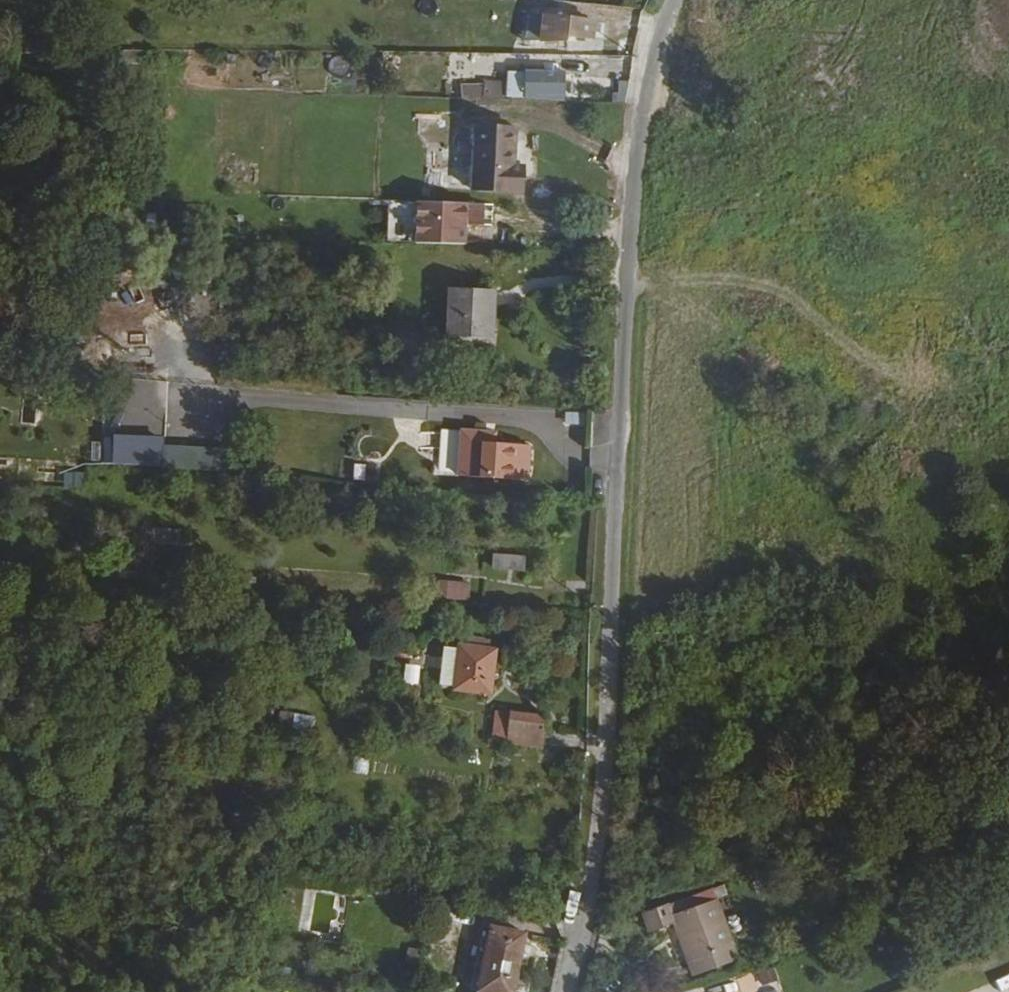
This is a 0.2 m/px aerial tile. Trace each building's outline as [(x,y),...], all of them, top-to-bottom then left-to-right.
[(597,26),(550,21),(547,46),(572,46),(572,41),(596,43),(597,26)] [(480,53),(477,70),(499,73),(501,57),(480,53)] [(328,78),(328,90),(350,90),(350,77),(328,78)] [(571,78),(515,77),(515,105),(571,106),(571,78)] [(461,80),(460,97),(504,99),(504,82),(461,80)] [(471,127),(468,197),(505,199),(508,129),(471,127)] [(528,185),(527,202),(565,204),(566,188),(528,185)] [(469,210),(416,207),(413,243),(467,247),(469,210)] [(455,295),(450,342),(490,345),(492,321),(481,318),(483,297),(455,295)] [(481,318),(492,321),(490,345),(493,346),(498,298),(483,297),(481,318)] [(439,430),(439,461),(456,461),(456,431),(439,430)] [(472,435),(470,480),(538,484),(540,449),(505,447),(506,437),(472,435)] [(172,447),(172,471),(226,472),(227,449),(172,447)] [(523,572),(524,556),(491,554),(490,571),(523,572)] [(434,578),(433,594),(460,596),(461,579),(434,578)] [(496,693),(502,653),(453,645),(447,685),(496,693)] [(404,664),(402,684),(419,685),(421,666),(404,664)] [(292,730),(312,731),(313,715),(294,713),(292,730)] [(546,736),(511,731),(512,715),(498,713),(495,744),(544,750),(546,736)] [(546,736),(547,718),(512,715),(511,731),(546,736)] [(697,975),(742,961),(716,887),(637,917),(643,935),(678,923),(697,975)] [(485,929),(475,991),(511,991),(520,934),(485,929)] [(776,985),(773,967),(731,976),(733,987),(718,990),(718,991),(740,991),(776,985)]
